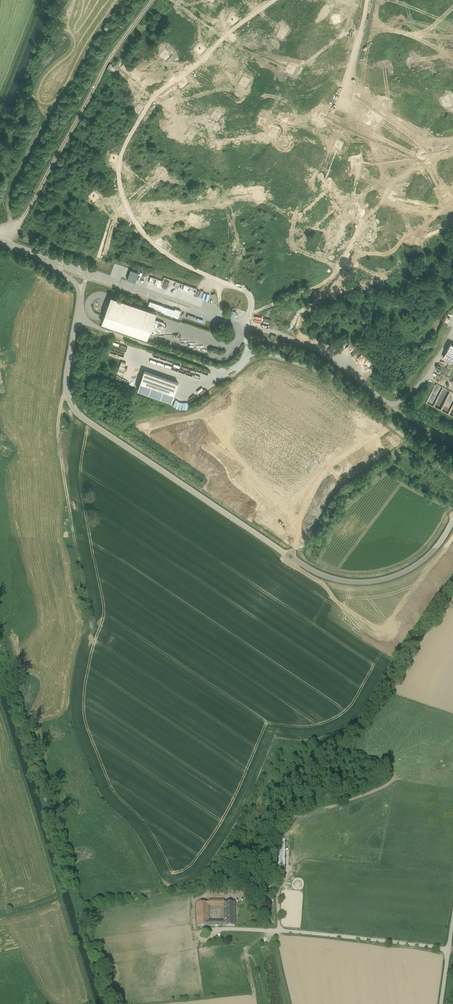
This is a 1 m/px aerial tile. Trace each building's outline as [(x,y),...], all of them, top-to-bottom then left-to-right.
[(139,272),(131,270),(128,280),(135,282),(139,272)] [(161,286),(163,281),(151,276),(149,281),(161,286)] [(205,299),(208,292),(198,289),(196,296),(205,299)] [(157,311),(111,296),(102,322),(147,338),(157,311)] [(161,311),(163,306),(150,301),(148,306),(161,311)] [(175,310),(166,307),(164,313),(178,318),(181,312),(181,310),(175,308),(175,310)] [(257,318),(255,324),(269,328),(271,321),(257,318)] [(122,360),(124,354),(117,352),(118,349),(112,347),(109,354),(122,360)] [(446,353),(444,358),(452,362),(452,357),(446,353)] [(172,402),(178,383),(144,371),(138,390),(172,402)] [(192,403),(197,398),(192,395),(188,399),(192,403)] [(285,839),(273,840),(273,867),(285,868),(285,839)] [(196,927),(208,927),(208,922),(208,906),(208,903),(196,903),(196,927)] [(224,922),(224,926),(235,926),(235,903),(224,903),(224,906),(224,922)]
